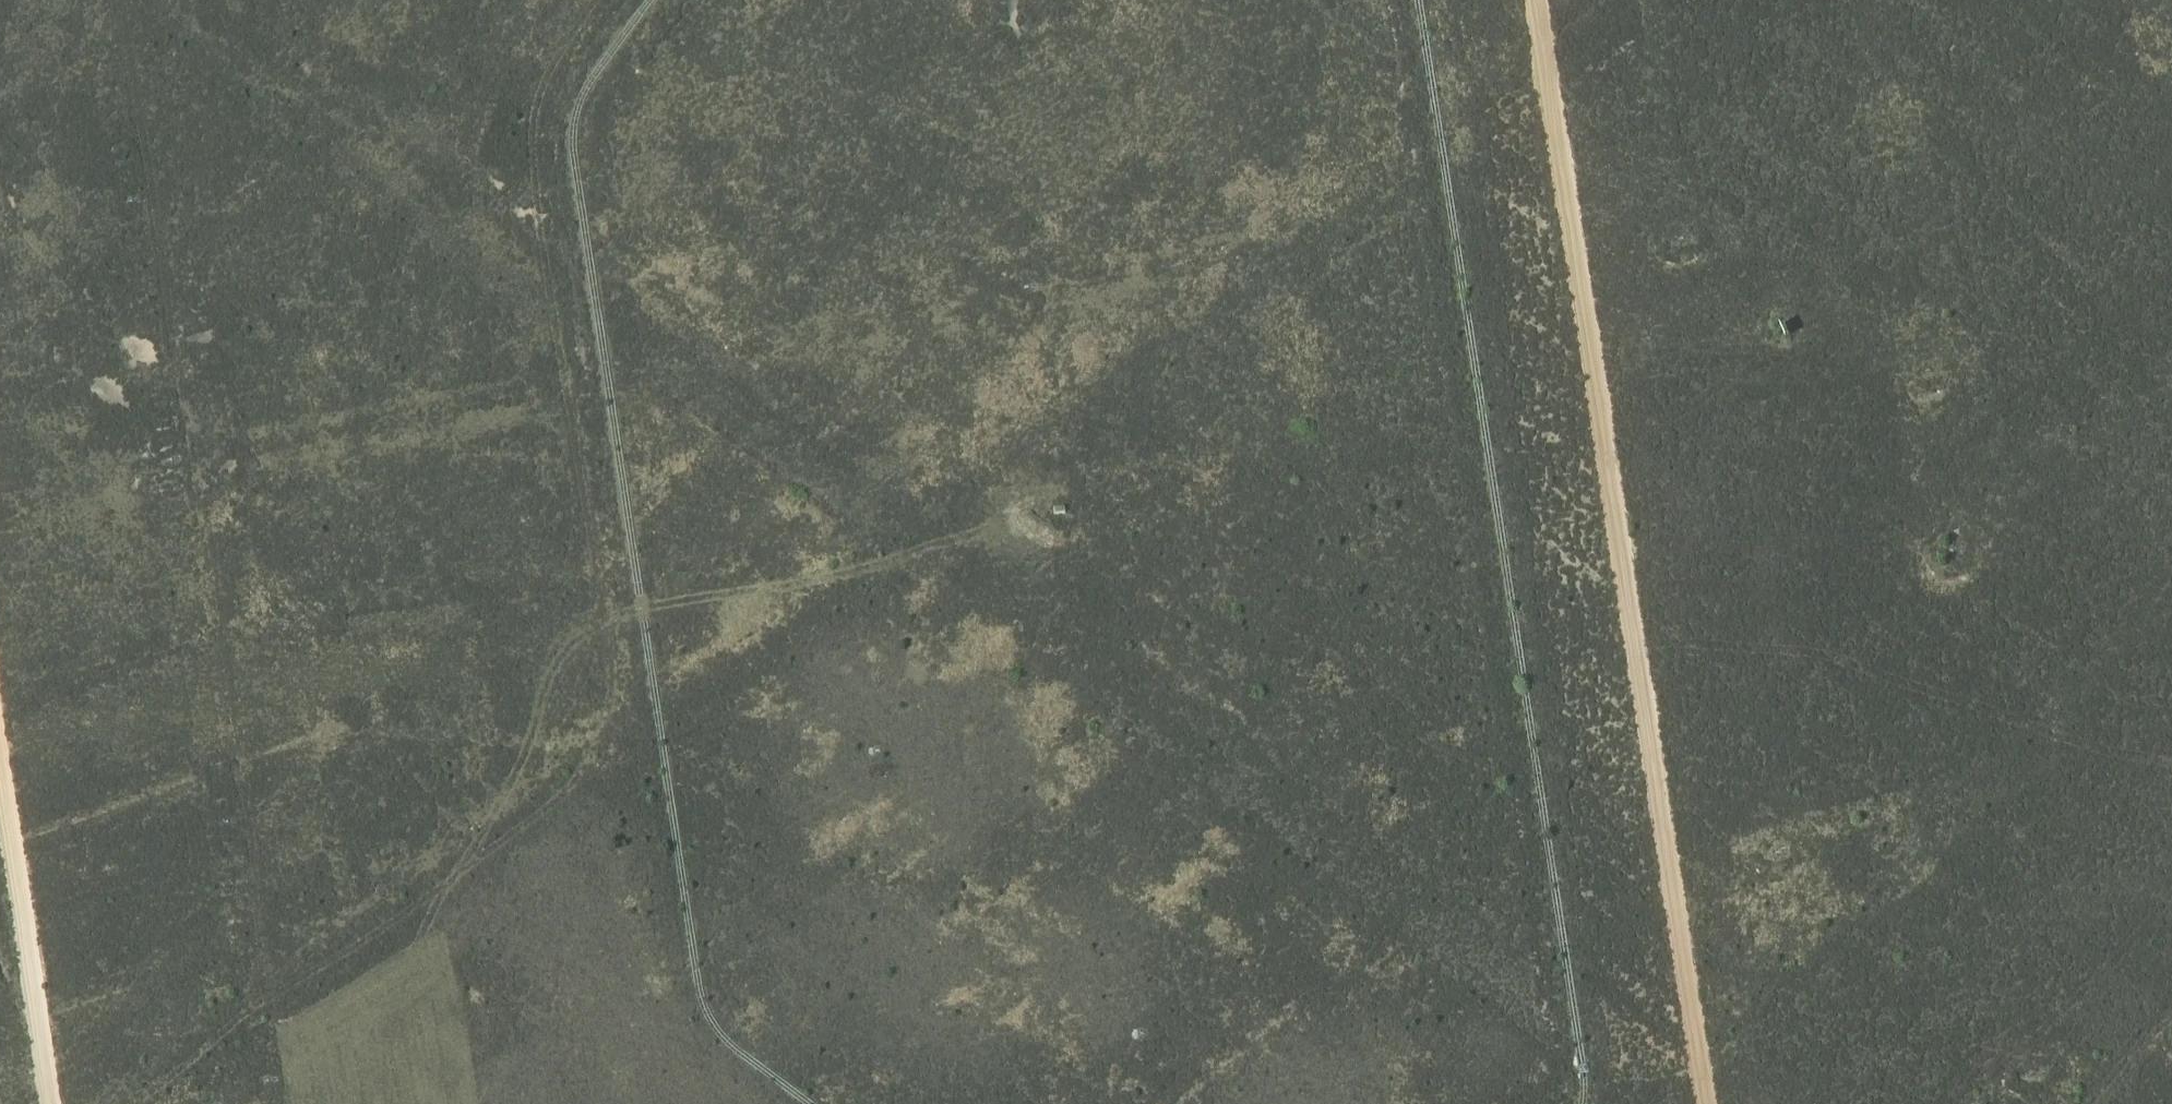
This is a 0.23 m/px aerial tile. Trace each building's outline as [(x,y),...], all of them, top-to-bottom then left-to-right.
[(1069,462),(1070,469),(1081,467),(1080,461),(1069,462)]
